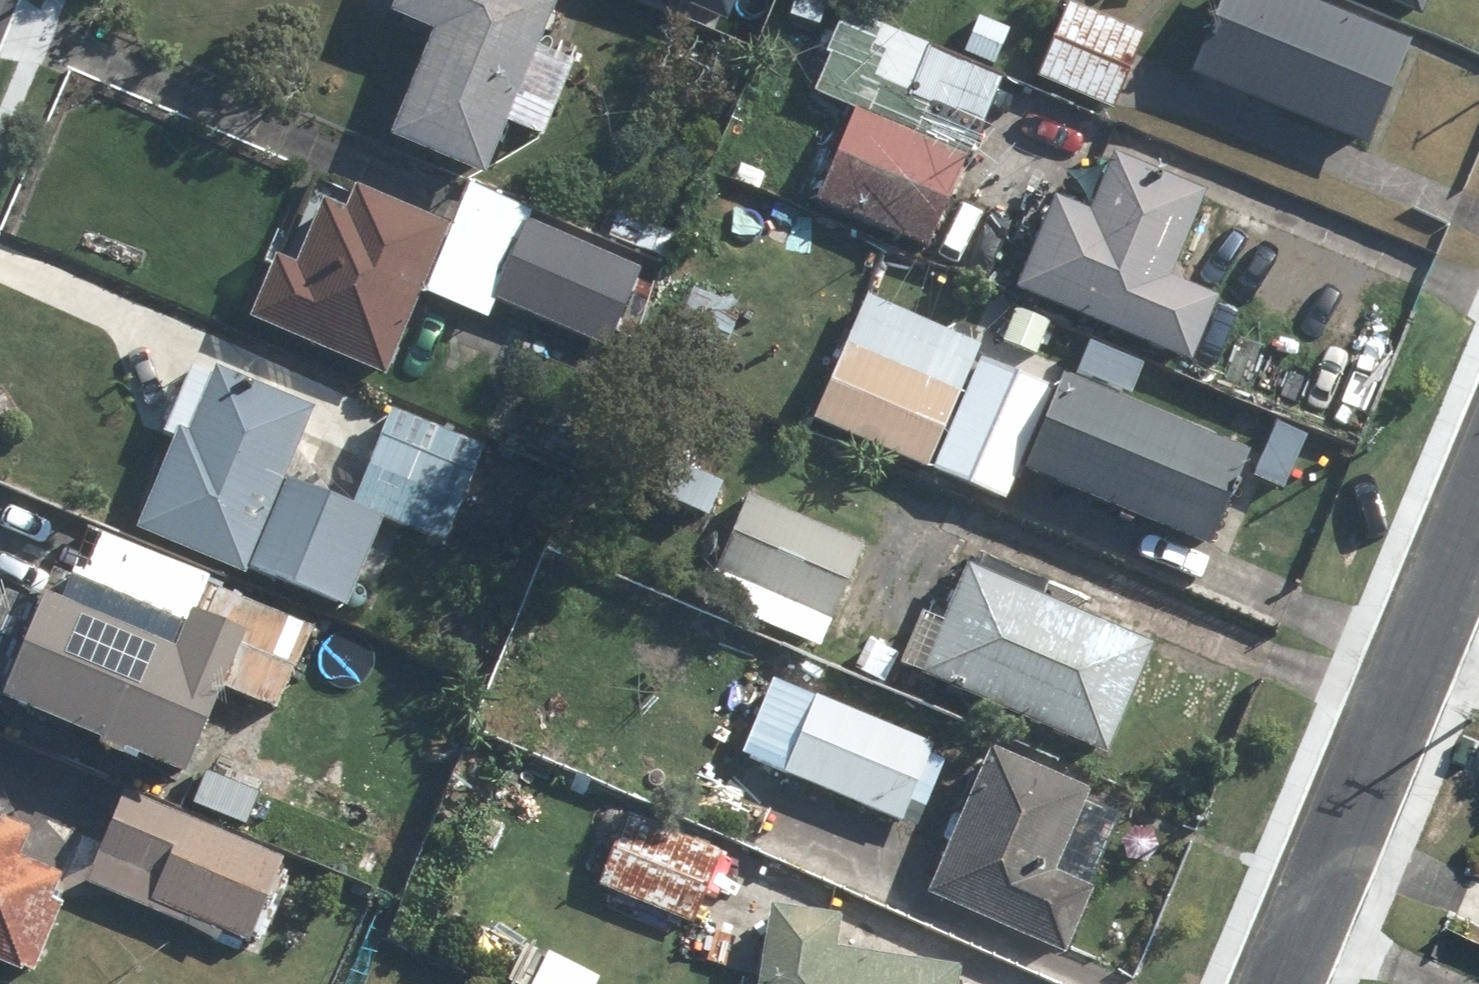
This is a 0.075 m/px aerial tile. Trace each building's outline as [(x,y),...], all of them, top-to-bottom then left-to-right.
[(433,39),(391,139),(486,179),(558,5),(546,0),(396,0),(388,20),(433,39)] [(727,15),(733,0),(690,0),(727,15)] [(1298,0),(1224,0),(1192,80),(1370,151),(1413,46),(1298,0)] [(1423,24),(1433,0),(1366,0),(1423,24)] [(1068,6),(1037,80),(1113,112),(1144,38),(1068,6)] [(1011,30),(979,18),(965,55),(996,67),(1011,30)] [(927,55),(909,97),(985,129),(1003,87),(927,55)] [(822,106),(775,138),(791,161),(838,129),(822,106)] [(966,160),(854,113),(815,203),(927,251),(966,160)] [(1221,302),(1185,287),(1176,266),(1207,195),(1115,157),(1091,214),(1052,198),(1012,291),(1193,368),(1221,302)] [(534,216),(468,189),(451,230),(423,297),(488,324),(534,216)] [(451,230),(359,192),(350,214),(326,204),(299,270),(278,261),(251,325),(388,382),(423,297),(451,230)] [(609,351),(642,272),(530,225),(497,304),(609,351)] [(982,348),(868,299),(815,420),(929,469),(982,348)] [(1056,382),(996,352),(934,474),(994,504),(1056,382)] [(245,576),(313,410),(216,371),(190,436),(177,430),(136,532),(245,576)] [(1249,456),(1064,380),(1025,474),(1210,550),(1249,456)] [(484,451),(390,413),(352,507),(446,545),(484,451)] [(723,488),(670,464),(655,497),(709,521),(723,488)] [(1094,509),(1019,478),(1004,516),(1079,547),(1094,509)] [(384,520),(287,482),(251,572),(348,611),(384,520)] [(866,544),(749,494),(702,601),(819,651),(866,544)] [(91,535),(69,585),(182,634),(189,619),(204,584),(91,535)] [(1156,647),(968,568),(920,680),(1109,759),(1156,647)] [(182,634),(69,585),(55,579),(0,705),(0,707),(101,750),(97,758),(119,767),(124,757),(185,783),(225,692),(246,644),(189,619),(182,634)] [(246,644),(225,692),(280,715),(316,632),(204,584),(189,619),(246,644)] [(935,746),(816,700),(785,780),(904,826),(935,746)] [(1092,793),(992,750),(928,898),(1066,957),(1095,891),(1057,875),(1092,793)] [(250,945),(286,859),(126,793),(87,887),(241,951),(244,943),(250,945)] [(628,817),(599,888),(692,927),(722,855),(628,817)] [(51,903),(61,881),(19,863),(31,834),(0,821),(0,967),(20,975),(22,970),(36,976),(64,909),(51,903)] [(838,949),(843,918),(770,907),(757,983),(958,983),(961,968),(838,949)]
